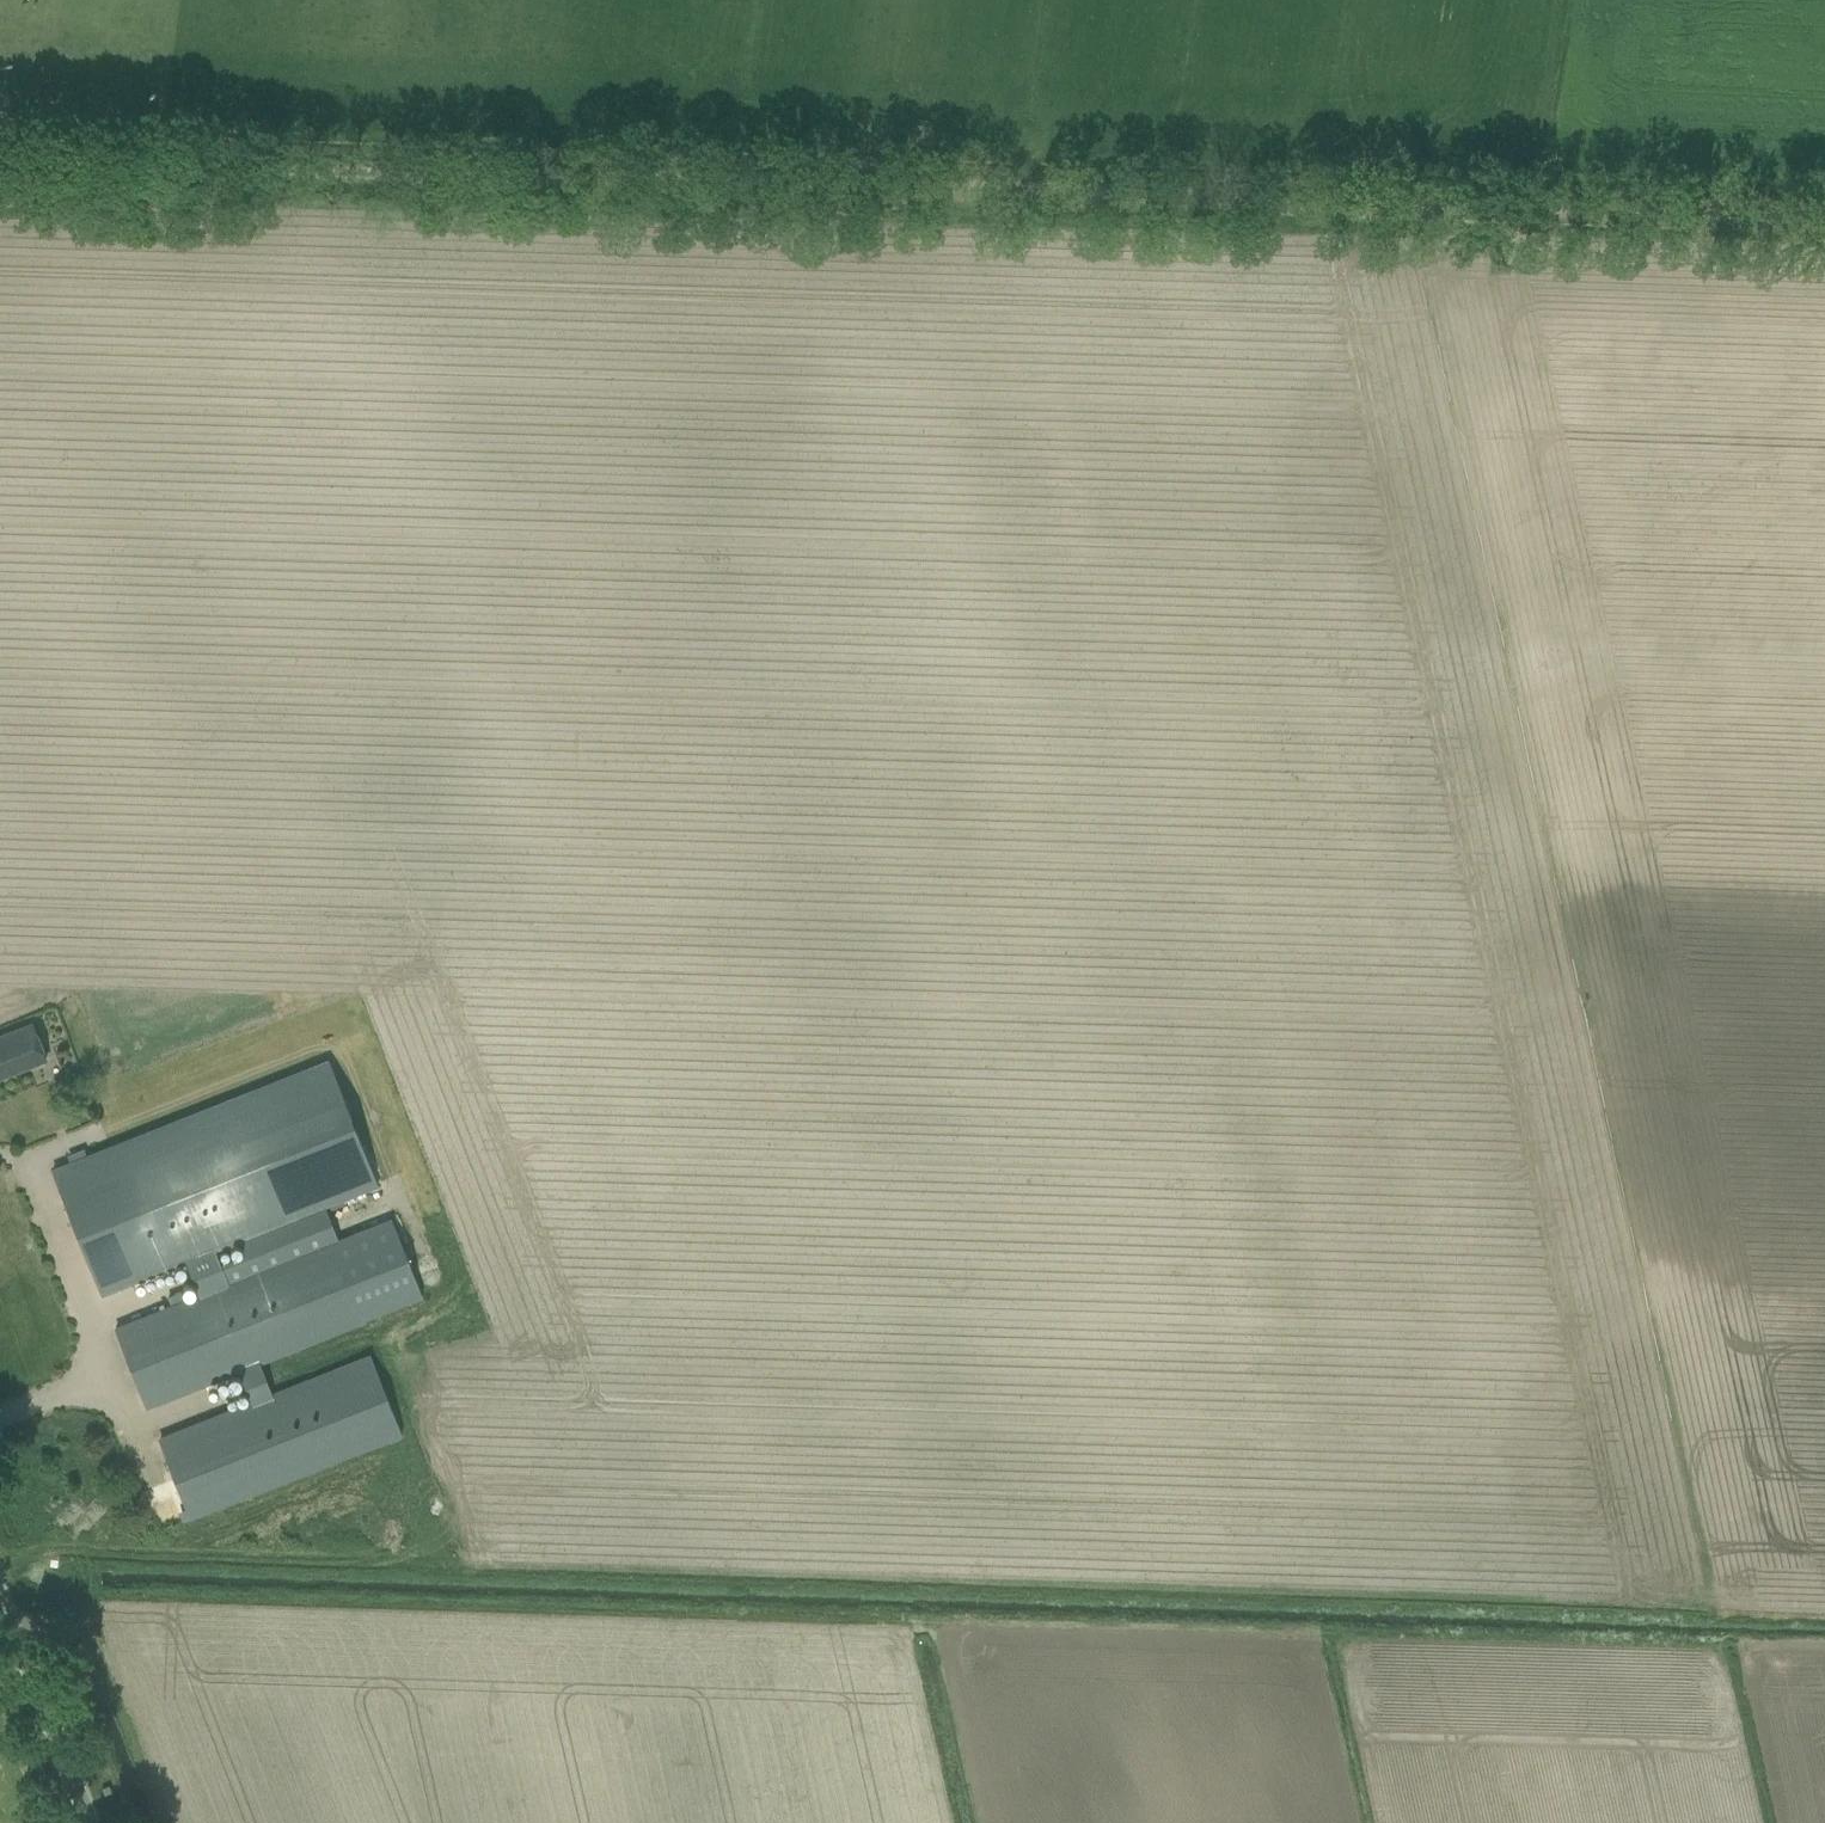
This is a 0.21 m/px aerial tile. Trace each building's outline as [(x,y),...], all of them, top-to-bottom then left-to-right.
[(47,1060),(32,1022),(0,1035),(0,1079),(47,1060)] [(182,1512),(184,1518),(190,1516),(191,1517),(401,1433),(371,1357),(272,1396),(258,1360),(422,1296),(392,1219),(339,1240),(325,1205),(378,1184),(330,1061),(53,1170),(102,1293),(186,1260),(200,1295),(116,1328),(146,1405),(239,1368),(253,1403),(160,1440),(188,1510),(182,1512)]
